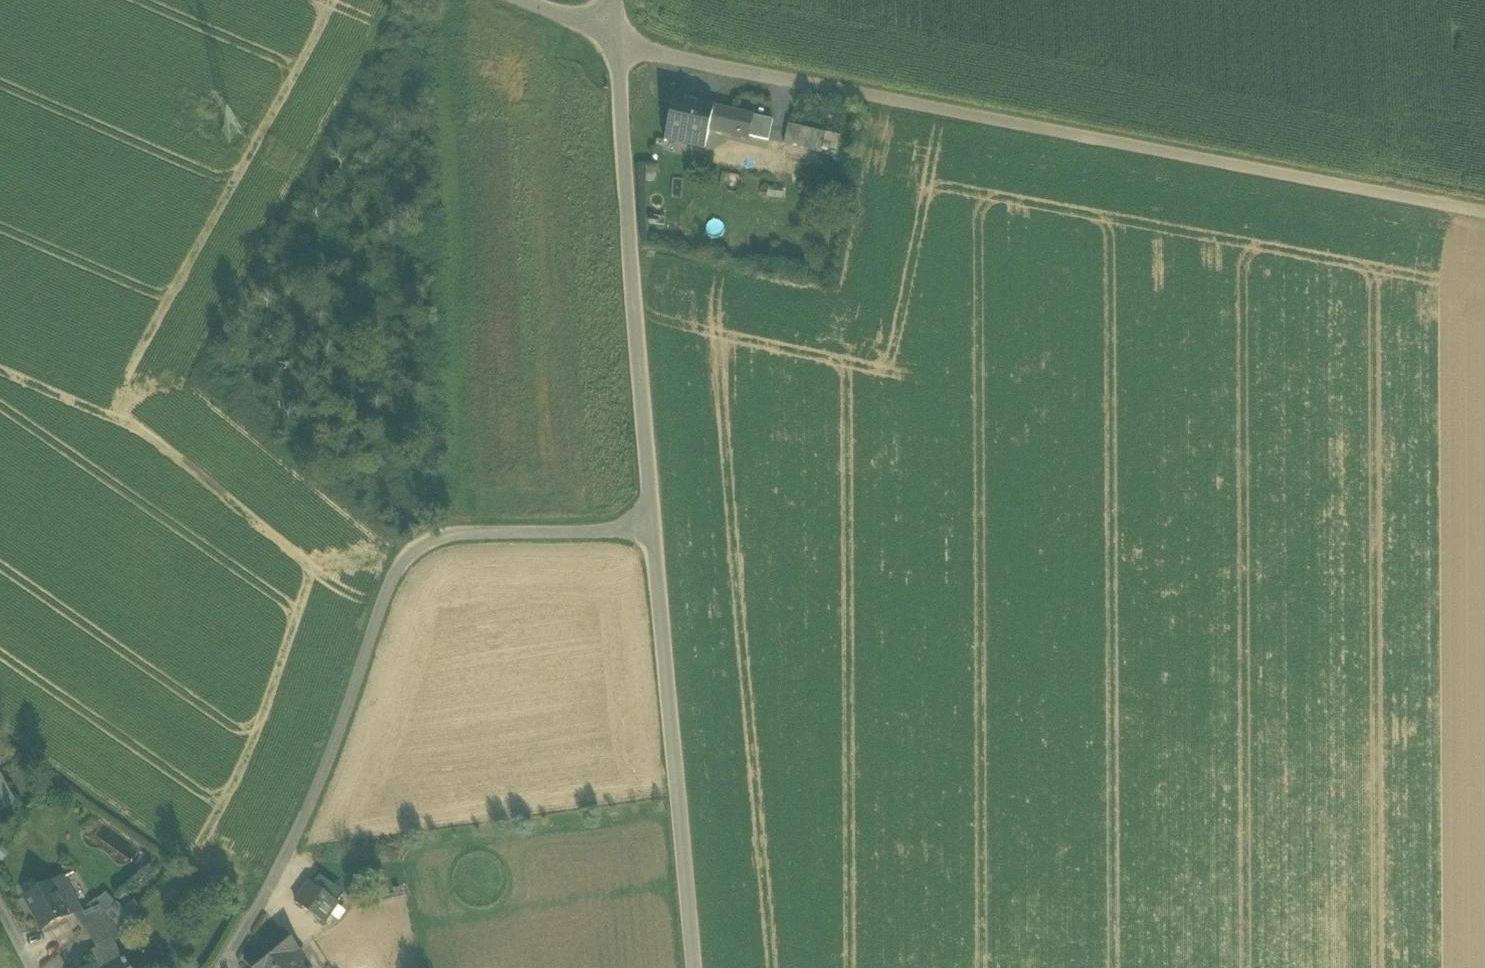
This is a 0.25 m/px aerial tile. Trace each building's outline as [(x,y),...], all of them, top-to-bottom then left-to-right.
[(687,144),(705,148),(709,128),(713,108),(712,107),(711,109),(674,100),(667,132),(689,136),(687,144)] [(709,128),(749,137),(753,117),(713,108),(709,128)] [(749,137),(768,141),(773,121),(753,117),(749,137)] [(784,144),(822,153),(826,134),(788,125),(784,144)] [(704,151),(705,148),(687,144),(689,136),(667,132),(665,142),(704,151)] [(0,776),(0,787),(11,807),(15,805),(0,776)] [(11,807),(0,787),(0,813),(11,807)] [(319,876),(312,886),(333,901),(340,891),(319,876)] [(74,915),(80,911),(63,878),(25,898),(43,931),(74,915)] [(295,903),(325,924),(339,905),(333,901),(312,886),(309,884),(295,903)] [(78,920),(87,930),(107,913),(97,903),(94,905),(83,915),(78,920)] [(74,915),(78,920),(83,915),(80,911),(74,915)] [(115,922),(107,913),(87,930),(93,941),(115,922)] [(93,941),(98,950),(113,941),(126,934),(115,922),(93,941)] [(251,967),(301,967),(293,958),(299,953),(282,931),(245,961),(251,967)] [(97,967),(109,967),(124,960),(113,941),(98,950),(89,954),(96,966),(97,967)] [(124,960),(109,967),(129,967),(124,960)]
